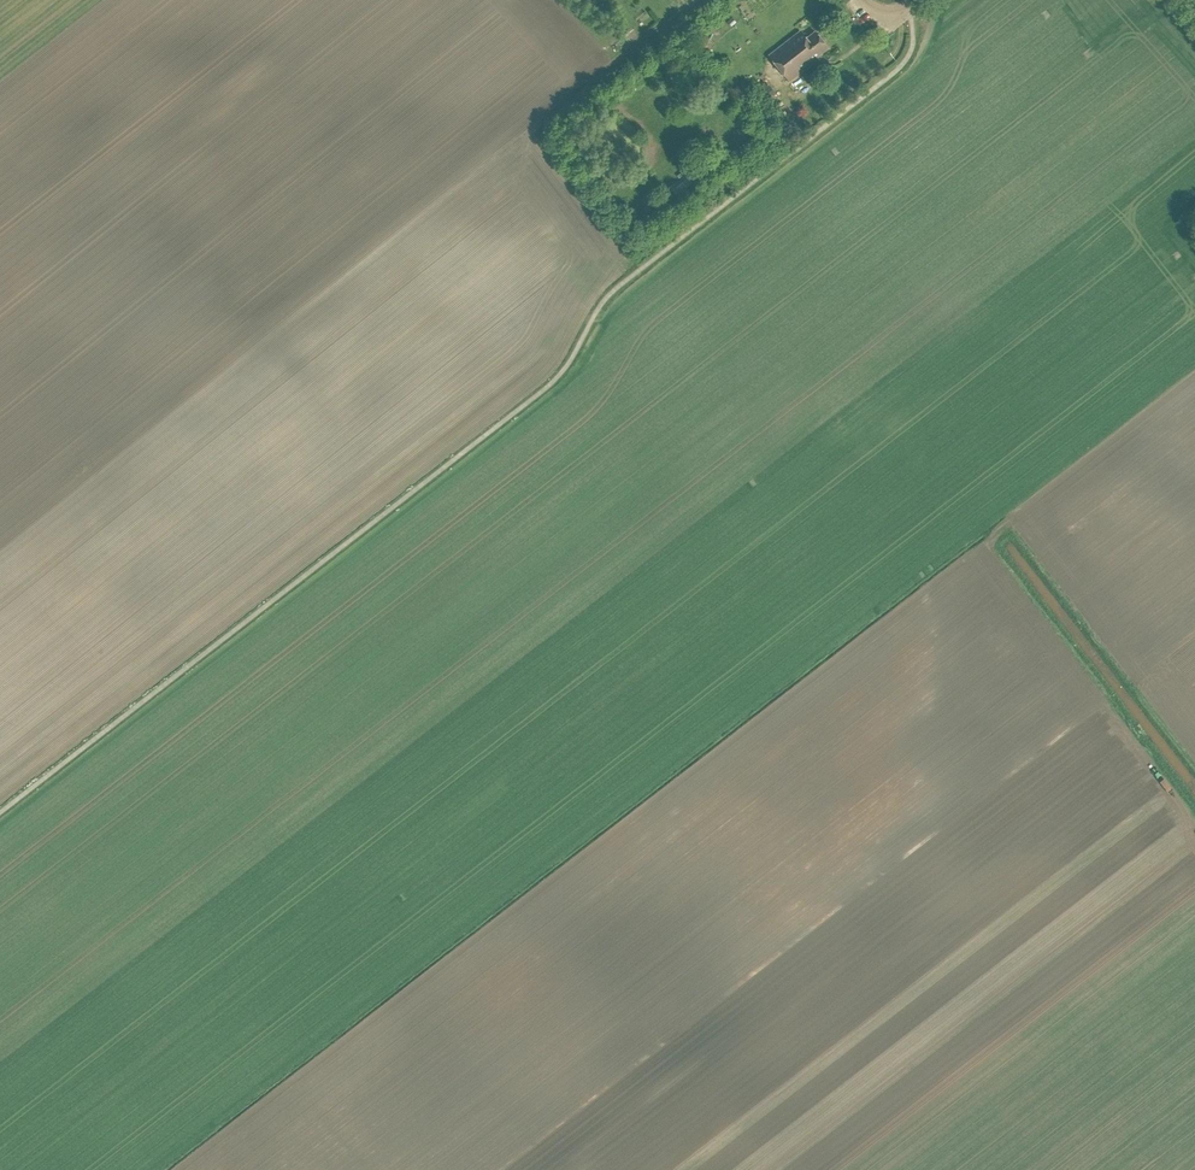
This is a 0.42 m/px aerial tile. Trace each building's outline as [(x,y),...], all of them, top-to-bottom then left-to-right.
[(789,82),(822,57),(820,55),(829,48),(815,31),(806,38),(800,30),(768,55),(789,82)] [(709,47),(708,38),(696,39),(696,48),(709,47)] [(686,173),(669,185),(675,194),(692,183),(686,173)]
